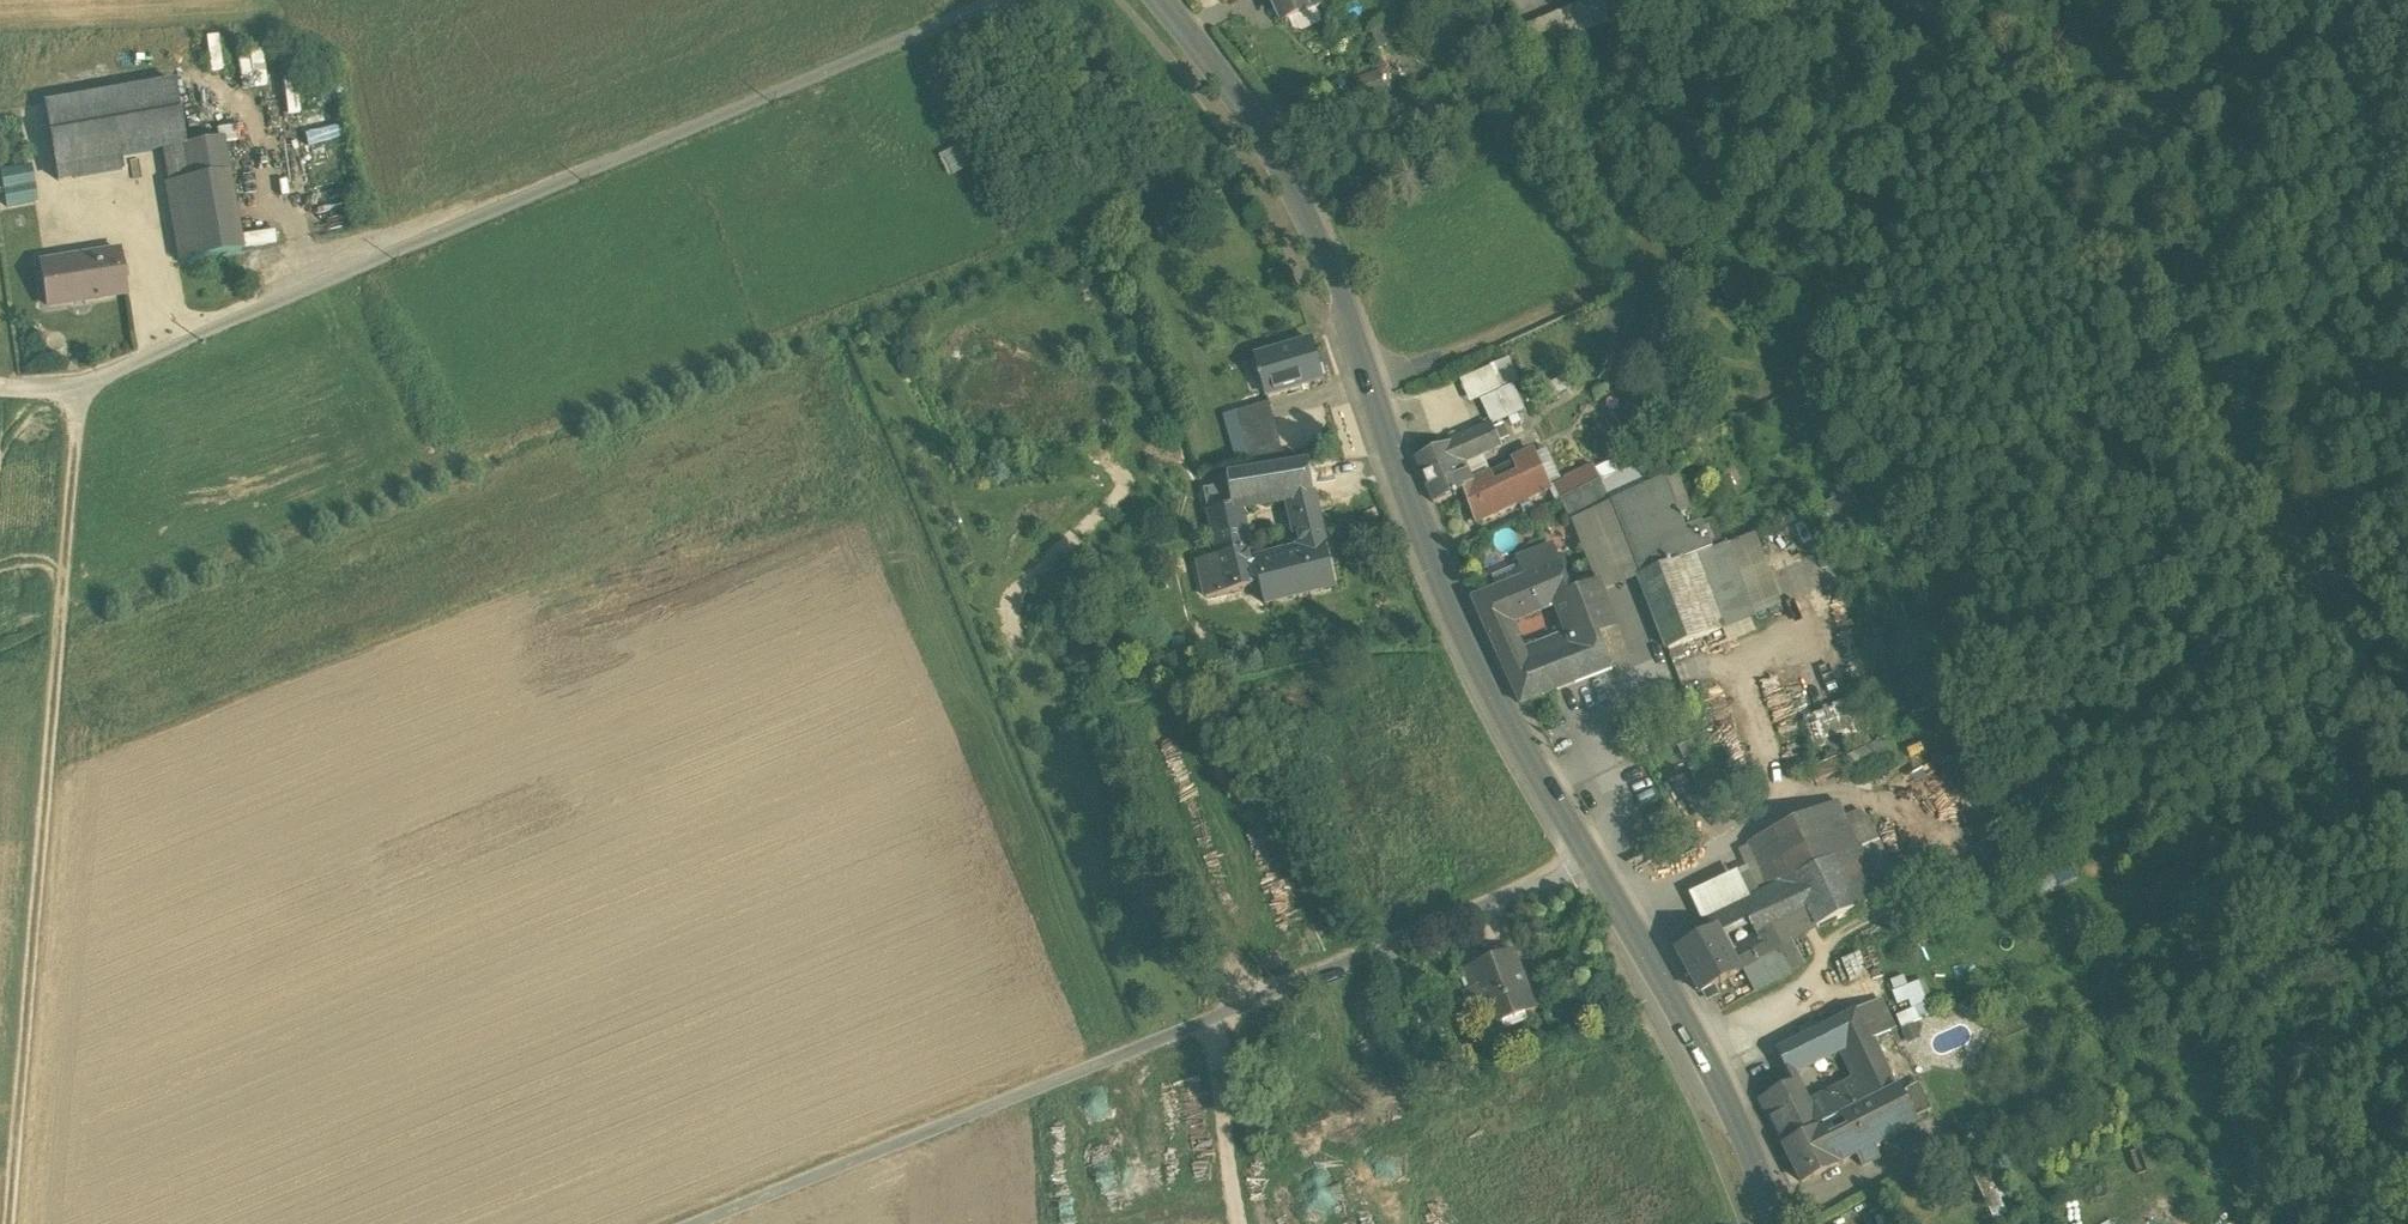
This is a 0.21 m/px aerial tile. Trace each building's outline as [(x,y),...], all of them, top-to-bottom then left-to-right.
[(1280,17),(1286,20),(1321,5),(1319,0),(1272,0),(1280,17)] [(1582,3),(1529,25),(1541,48),(1595,28),(1582,3)] [(1397,23),(1371,34),(1377,48),(1403,37),(1397,23)] [(1541,48),(1529,25),(1523,27),(1535,51),(1541,48)] [(173,83),(152,87),(157,120),(178,116),(173,83)] [(152,87),(65,102),(71,135),(157,120),(152,87)] [(65,102),(44,106),(50,139),(71,135),(65,102)] [(157,120),(71,135),(78,178),(121,170),(119,157),(167,149),(182,146),(184,146),(178,116),(157,120)] [(307,147),(340,135),(336,124),(303,135),(307,147)] [(71,135),(50,139),(57,181),(78,178),(71,135)] [(948,173),(966,163),(955,142),(937,151),(948,173)] [(182,146),(167,149),(173,183),(188,181),(182,146)] [(173,183),(166,184),(180,263),(240,254),(226,175),(188,181),(173,183)] [(32,186),(3,191),(6,208),(34,203),(32,186)] [(120,253),(68,262),(67,261),(39,265),(45,306),(97,298),(98,300),(127,295),(120,253)] [(1311,340),(1256,356),(1261,371),(1260,372),(1262,381),(1264,380),(1268,393),(1322,377),(1311,340)] [(1480,375),(1460,383),(1470,405),(1489,396),(1480,375)] [(1270,401),(1237,411),(1252,466),(1285,460),(1270,401)] [(1489,427),(1455,442),(1463,462),(1498,446),(1489,427)] [(1455,442),(1416,460),(1434,503),(1453,495),(1454,497),(1456,496),(1455,494),(1463,491),(1466,490),(1455,465),(1463,462),(1455,442)] [(1490,474),(1472,482),(1463,462),(1455,465),(1466,490),(1463,491),(1475,523),(1548,489),(1529,452),(1510,461),(1517,473),(1494,483),(1490,474)] [(1309,461),(1228,473),(1229,483),(1232,506),(1236,505),(1290,495),(1312,490),(1309,461)] [(1639,467),(1601,484),(1611,507),(1612,507),(1611,505),(1648,487),(1639,467)] [(1677,516),(1664,479),(1648,487),(1611,505),(1612,507),(1640,579),(1694,557),(1711,550),(1701,523),(1693,526),(1683,530),(1677,516)] [(1600,482),(1559,502),(1570,525),(1611,507),(1601,484),(1600,482)] [(1232,506),(1229,483),(1207,486),(1212,509),(1222,507),(1232,506)] [(1825,531),(1861,519),(1851,489),(1814,502),(1825,531)] [(1312,490),(1290,495),(1303,550),(1326,545),(1312,490)] [(1222,507),(1212,509),(1216,529),(1221,554),(1246,548),(1241,525),(1236,505),(1232,506),(1222,507)] [(1688,512),(1677,516),(1683,530),(1693,526),(1688,512)] [(1303,550),(1256,561),(1261,583),(1266,602),(1335,585),(1326,545),(1303,550)] [(1722,546),(1711,551),(1711,550),(1694,557),(1723,631),(1751,621),(1722,546)] [(1256,561),(1250,563),(1247,548),(1246,548),(1221,554),(1218,555),(1227,590),(1255,584),(1261,583),(1256,561)] [(1553,549),(1517,561),(1524,579),(1527,578),(1539,612),(1555,606),(1555,605),(1571,598),(1571,597),(1569,591),(1564,579),(1553,549)] [(1218,555),(1199,559),(1207,595),(1227,590),(1218,555)] [(1694,557),(1640,579),(1669,653),(1723,631),(1694,557)] [(1591,570),(1564,579),(1569,591),(1574,590),(1576,595),(1598,587),(1591,570)] [(1524,579),(1473,600),(1487,631),(1508,624),(1539,612),(1527,578),(1524,579)] [(1576,595),(1571,597),(1571,598),(1555,605),(1555,606),(1572,642),(1573,645),(1600,634),(1613,629),(1598,587),(1576,595)] [(1508,624),(1487,631),(1505,671),(1527,662),(1526,661),(1508,624)] [(1572,642),(1526,661),(1527,662),(1505,671),(1520,705),(1611,670),(1600,634),(1573,645),(1572,642)] [(1884,741),(1848,758),(1858,780),(1894,762),(1884,741)] [(1837,801),(1749,841),(1770,888),(1794,877),(1836,858),(1837,859),(1858,849),(1845,818),(1837,801)] [(1898,892),(1862,810),(1845,818),(1858,849),(1837,859),(1860,909),(1898,892)] [(1836,858),(1794,877),(1817,927),(1818,929),(1860,909),(1837,859),(1836,858)] [(1733,867),(1743,888),(1752,884),(1743,863),(1733,867)] [(1770,888),(1745,900),(1754,917),(1763,935),(1729,956),(1738,971),(1744,968),(1780,948),(1817,927),(1794,877),(1770,888)] [(1917,895),(1899,903),(1906,917),(1924,909),(1917,895)] [(1745,900),(1714,914),(1722,932),(1754,917),(1745,900)] [(1729,956),(1714,932),(1678,951),(1702,991),(1722,980),(1738,971),(1729,956)] [(1780,948),(1744,968),(1756,990),(1791,969),(1780,948)] [(1479,951),(1456,960),(1462,975),(1467,973),(1466,971),(1484,964),(1479,951)] [(1484,964),(1466,971),(1467,973),(1474,989),(1464,994),(1472,1013),(1486,1008),(1494,1028),(1537,1010),(1514,952),(1484,964)] [(1722,980),(1703,991),(1707,998),(1726,987),(1722,980)] [(1921,993),(1908,999),(1912,1009),(1925,1003),(1921,993)] [(1875,1000),(1856,1009),(1872,1038),(1891,1030),(1875,1000)] [(1856,1009),(1829,1023),(1839,1047),(1841,1047),(1859,1085),(1866,1100),(1868,1099),(1894,1086),(1871,1038),(1872,1038),(1856,1009)] [(1829,1023),(1773,1051),(1782,1070),(1803,1061),(1805,1064),(1839,1047),(1829,1023)] [(1795,1082),(1762,1101),(1784,1145),(1784,1146),(1820,1128),(1808,1106),(1795,1082)] [(1859,1085),(1844,1092),(1854,1111),(1859,1108),(1869,1103),(1868,1099),(1866,1100),(1859,1085)] [(1869,1103),(1859,1108),(1877,1143),(1916,1123),(1897,1088),(1869,1103)] [(1844,1092),(1820,1104),(1830,1123),(1843,1116),(1854,1111),(1844,1092)] [(1820,1104),(1818,1100),(1808,1106),(1820,1128),(1830,1123),(1820,1104)] [(1877,1143),(1859,1108),(1854,1111),(1843,1116),(1851,1133),(1852,1132),(1862,1151),(1877,1143)] [(1820,1128),(1784,1146),(1802,1182),(1836,1164),(1826,1145),(1820,1128)] [(1851,1133),(1826,1145),(1836,1164),(1862,1151),(1852,1132),(1851,1133)]
